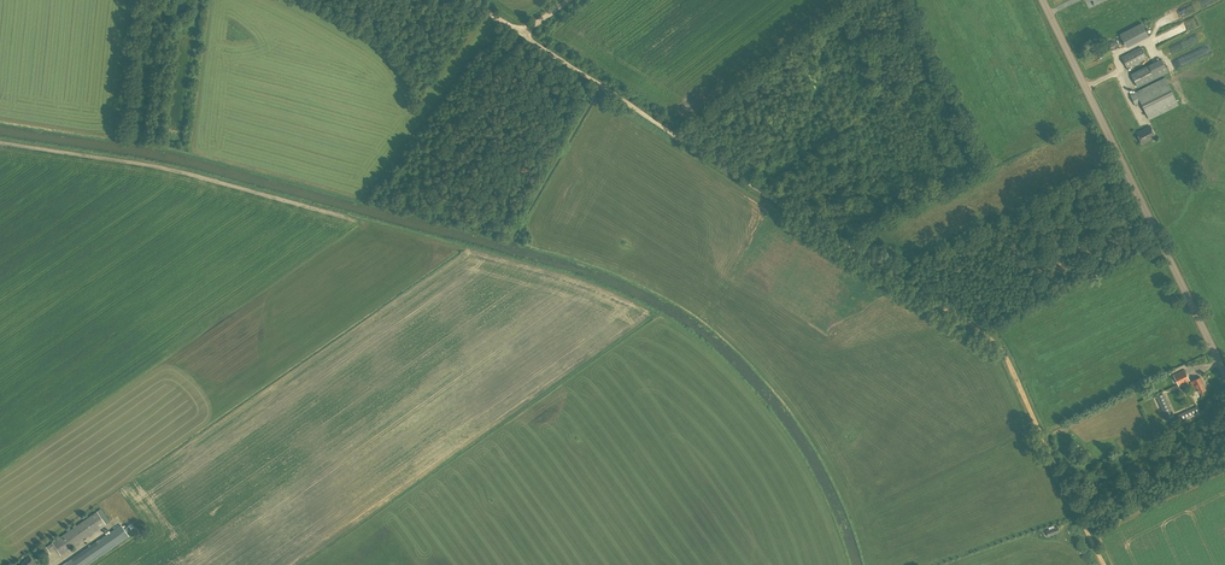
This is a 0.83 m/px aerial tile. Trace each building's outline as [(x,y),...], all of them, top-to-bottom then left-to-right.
[(1121,31),(1127,45),(1149,34),(1143,20),(1121,31)] [(1179,27),(1165,33),(1168,39),(1182,34),(1179,27)] [(1176,46),(1180,52),(1187,46),(1183,40),(1176,46)] [(1115,41),(1109,43),(1112,51),(1118,48),(1115,41)] [(1127,68),(1147,58),(1141,47),(1122,57),(1127,68)] [(1138,87),(1168,72),(1162,59),(1131,74),(1138,87)] [(1178,105),(1165,78),(1130,95),(1136,106),(1141,103),(1149,119),(1178,105)] [(1150,126),(1137,132),(1142,143),(1155,137),(1150,126)] [(1179,386),(1190,381),(1184,370),(1173,375),(1179,386)] [(1206,390),(1199,377),(1190,382),(1193,386),(1194,389),(1197,388),(1200,393),(1206,390)] [(1166,420),(1173,417),(1163,393),(1156,396),(1166,420)] [(1197,406),(1177,415),(1179,420),(1199,411),(1197,406)] [(51,548),(54,546),(61,555),(100,528),(110,521),(101,508),(92,515),(52,543),(41,550),(43,553),(48,550),(49,551),(52,549),(51,548)] [(126,523),(122,526),(121,524),(113,530),(111,527),(107,530),(109,533),(102,538),(63,564),(87,564),(110,549),(129,536),(128,534),(132,532),(126,523)] [(1048,537),(1060,532),(1058,526),(1046,530),(1048,537)] [(34,563),(30,557),(25,560),(25,561),(20,564),(31,564),(34,563)]
